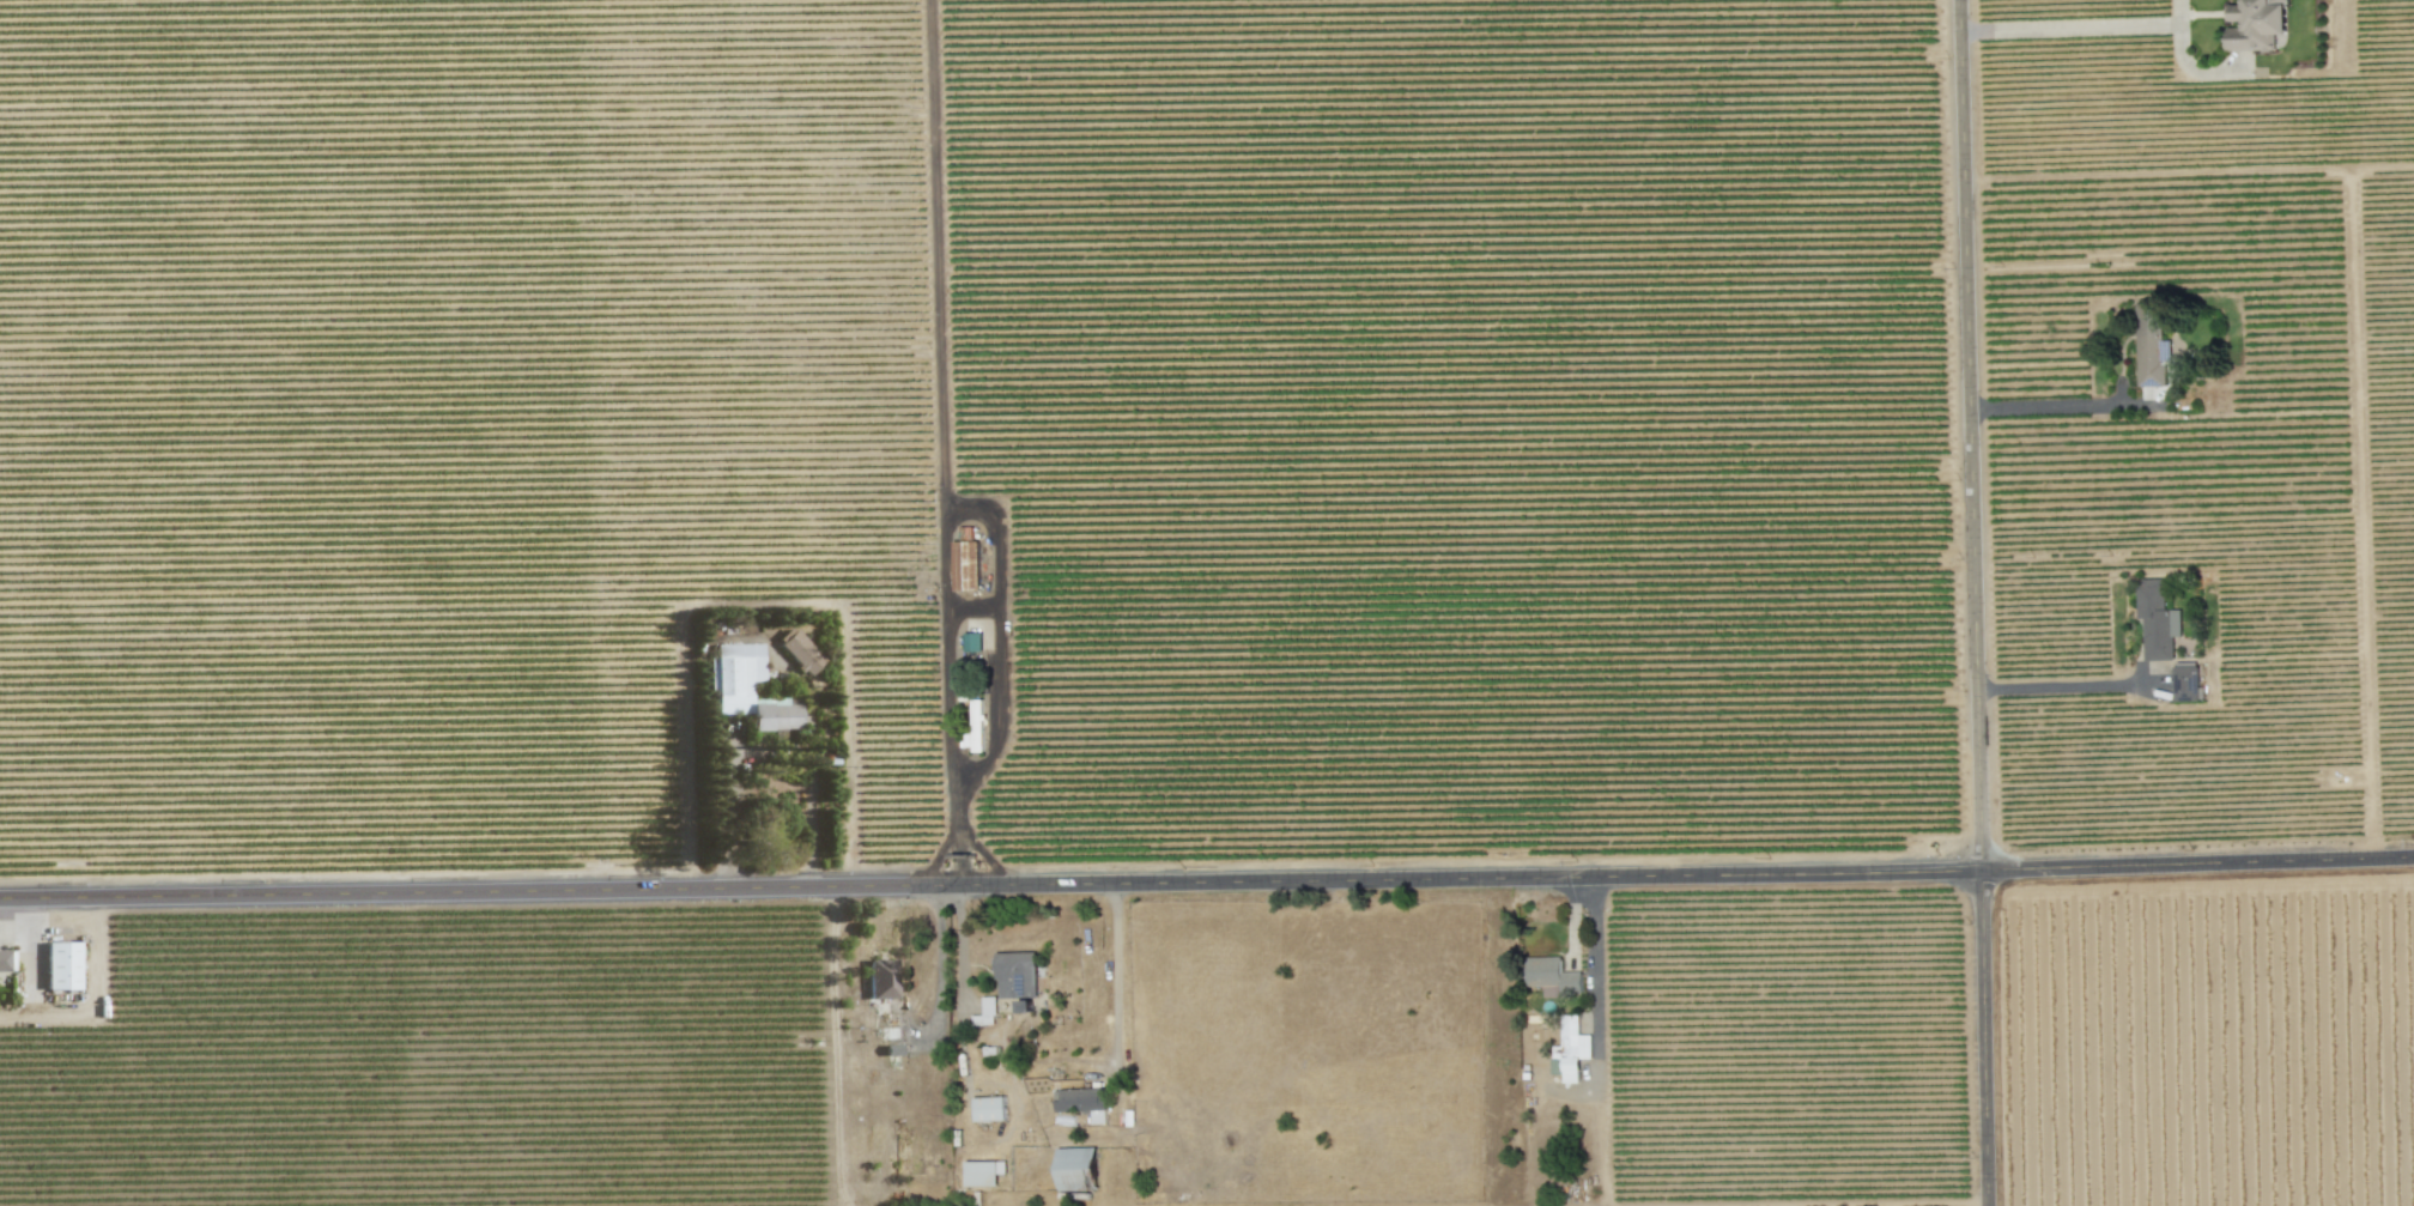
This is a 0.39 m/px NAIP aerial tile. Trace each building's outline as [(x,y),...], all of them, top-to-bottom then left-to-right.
[(2274,50),(2274,33),(2287,33),(2286,0),(2241,0),(2241,4),(2229,4),(2229,21),(2241,21),(2241,27),(2225,27),(2225,51),(2274,50)] [(2137,386),(2167,386),(2166,342),(2159,342),(2159,302),(2135,303),(2137,386)] [(952,541),(953,589),(979,589),(978,541),(952,541)] [(2179,609),(2165,609),(2164,578),(2135,579),(2136,618),(2143,618),(2144,659),(2173,659),(2172,636),(2180,636),(2179,609)] [(823,661),(790,625),(774,640),(807,676),(823,661)] [(981,651),(980,632),(963,633),(964,651),(981,651)] [(800,728),(799,703),(750,704),(750,682),(762,682),(761,643),(713,644),(714,658),(709,658),(710,690),(715,690),(716,714),(750,713),(751,730),(800,728)] [(981,699),(970,699),(971,733),(964,734),(965,750),(982,749),(981,699)] [(77,941),(45,942),(46,989),(79,989),(77,941)] [(14,971),(14,946),(0,946),(0,972),(14,971)] [(996,998),(1036,997),(1035,951),(995,952),(996,998)] [(1561,956),(1527,957),(1528,986),(1543,985),(1544,997),(1581,996),(1581,971),(1561,972),(1561,956)] [(867,960),(868,998),(895,998),(895,960),(867,960)] [(994,996),(981,996),(982,1014),(970,1015),(971,1025),(995,1024),(994,996)] [(1561,1014),(1561,1045),(1551,1045),(1551,1073),(1562,1073),(1562,1082),(1579,1082),(1579,1058),(1590,1058),(1590,1034),(1578,1034),(1578,1014),(1561,1014)] [(1005,1120),(1004,1096),(973,1097),(974,1121),(1005,1120)] [(1057,1191),(1092,1190),(1092,1168),(1095,1168),(1095,1147),(1056,1148),(1057,1191)] [(964,1161),(964,1186),(996,1185),(996,1173),(1005,1173),(1005,1160),(964,1161)]
